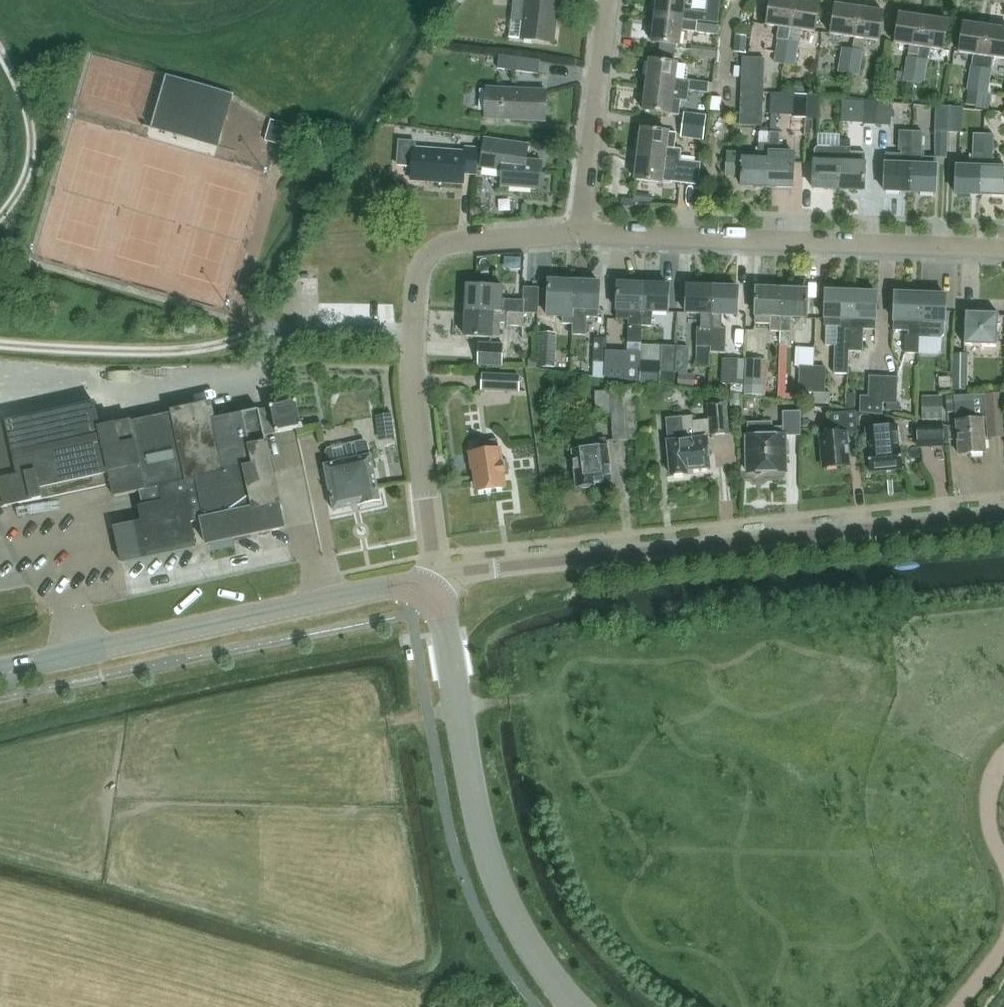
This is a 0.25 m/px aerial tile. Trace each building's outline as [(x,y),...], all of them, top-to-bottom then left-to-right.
[(557,0),(511,0),(507,38),(552,43),(557,0)] [(684,0),(657,0),(655,17),(697,22),(697,21),(703,22),(704,13),(683,10),(684,0)] [(704,13),(703,22),(716,23),(719,0),(705,0),(704,13)] [(795,0),(770,0),(766,25),(778,27),(772,63),(783,64),(789,28),(791,29),(795,0)] [(819,3),(801,0),(795,0),(791,29),(789,28),(783,64),(794,66),(800,30),(815,32),(819,3)] [(855,38),(859,8),(835,5),(830,34),(852,38),(855,38)] [(879,41),(883,12),(859,8),(855,38),(852,38),(850,49),(847,74),(857,75),(863,39),(879,41)] [(919,47),(923,18),(899,14),(895,44),(906,45),(901,82),(912,83),(917,47),(919,47)] [(697,23),(697,22),(655,17),(652,42),(660,43),(659,52),(674,54),(675,45),(678,46),(680,30),(716,35),(717,25),(697,23)] [(943,51),(947,21),(923,18),(919,47),(917,47),(912,83),(922,85),(927,48),(943,51)] [(983,56),(988,27),(963,23),(959,53),(970,54),(965,91),(975,93),(980,56),(983,56)] [(988,27),(983,56),(980,56),(975,93),(986,94),(991,58),(1003,59),(1003,29),(988,27)] [(735,35),(733,52),(744,53),(747,36),(735,35)] [(847,74),(850,49),(839,48),(836,72),(847,74)] [(715,59),(716,52),(690,49),(689,56),(715,59)] [(673,63),(674,54),(659,52),(658,61),(650,60),(647,86),(688,91),(705,93),(706,83),(686,80),(688,69),(684,65),(676,64),(673,63)] [(538,74),(539,61),(498,55),(497,68),(538,74)] [(742,69),(764,70),(764,58),(742,58),(742,69)] [(763,81),(764,70),(742,69),(741,80),(763,81)] [(218,148),(234,94),(166,75),(151,128),(218,148)] [(763,92),(763,81),(741,80),(741,91),(763,92)] [(795,82),(794,94),(806,95),(807,82),(795,82)] [(687,101),(688,91),(647,86),(643,111),(670,114),(672,99),(687,101)] [(545,121),(546,91),(486,88),(485,118),(545,121)] [(762,104),(763,92),(741,91),(740,103),(762,104)] [(805,118),(806,95),(794,94),(774,93),(774,102),(792,103),(791,118),(805,118)] [(806,95),(805,118),(817,119),(818,95),(806,95)] [(876,126),(877,102),(861,101),(860,125),(876,126)] [(877,102),(876,126),(889,126),(890,102),(877,102)] [(740,103),(740,114),(762,115),(762,104),(740,103)] [(934,107),(933,132),(946,133),(948,133),(949,107),(934,107)] [(949,107),(948,133),(960,133),(961,108),(949,107)] [(680,125),(703,128),(704,115),(682,112),(680,125)] [(761,126),(762,115),(740,114),(740,125),(761,126)] [(287,148),(293,126),(270,120),(264,141),(287,148)] [(701,140),(703,128),(680,125),(678,137),(701,140)] [(638,155),(680,160),(681,149),(674,149),(676,133),(641,129),(638,155)] [(853,141),(853,130),(842,130),(842,141),(853,141)] [(909,192),(912,132),(899,131),(898,150),(901,151),(901,155),(885,154),(884,191),(909,192)] [(769,133),(759,132),(759,144),(758,144),(758,160),(743,159),(744,155),(728,154),(727,174),(742,175),(741,186),(767,187),(769,133)] [(912,132),(909,192),(935,193),(936,166),(937,158),(932,158),(921,157),(922,132),(912,132)] [(794,154),(778,153),(779,133),(769,133),(767,187),(793,188),(794,154)] [(981,195),(983,134),(973,134),(972,168),(956,167),(955,194),(981,195)] [(993,153),(993,134),(983,134),(981,195),(1003,195),(1003,169),(992,168),(993,153)] [(542,161),(526,160),(528,144),(484,138),(480,168),(481,168),(481,167),(502,169),(501,187),(540,189),(542,161)] [(464,153),(414,149),(415,142),(399,141),(397,164),(412,165),(411,180),(463,184),(464,174),(476,175),(478,149),(464,148),(464,153)] [(840,147),(830,147),(817,146),(814,149),(813,188),(838,189),(840,147)] [(850,153),(850,148),(840,147),(838,189),(864,190),(865,153),(850,153)] [(680,161),(680,160),(638,155),(635,180),(671,184),(671,182),(697,185),(700,163),(680,161)] [(652,195),(634,193),(633,203),(651,205),(652,195)] [(572,324),(574,282),(548,281),(547,308),(547,316),(562,316),(562,324),(570,324),(572,324)] [(598,318),(599,283),(574,282),(572,324),(570,324),(570,335),(584,336),(585,317),(598,318)] [(641,327),(643,285),(617,284),(616,319),(632,319),(631,325),(629,325),(628,342),(642,343),(642,327),(641,327)] [(466,311),(523,314),(523,313),(537,314),(538,288),(524,288),(523,301),(502,300),(502,287),(467,285),(466,311)] [(668,312),(669,286),(643,285),(641,327),(642,327),(652,327),(653,312),(668,312)] [(711,329),(712,287),(687,286),(686,313),(701,313),(701,328),(696,328),(696,347),(710,347),(711,329)] [(725,353),(726,328),(721,328),(722,314),(737,315),(738,288),(712,287),(711,329),(710,347),(710,352),(725,353)] [(780,332),(782,290),(756,289),(755,324),(770,324),(770,331),(780,332)] [(807,317),(807,291),(782,290),(780,332),(791,332),(791,317),(807,317)] [(849,351),(851,292),(825,291),(824,326),(837,327),(836,346),(834,346),(833,374),(848,374),(848,351),(849,351)] [(875,330),(876,293),(851,292),(849,351),(862,352),(863,334),(859,334),(860,329),(875,330)] [(918,337),(920,295),(894,294),(893,331),(908,331),(908,335),(903,335),(903,353),(916,354),(917,337),(918,337)] [(944,335),(945,322),(946,296),(920,295),(918,337),(941,338),(944,335)] [(523,327),(523,314),(466,311),(465,336),(491,338),(491,336),(499,337),(500,323),(506,323),(506,326),(523,327)] [(997,346),(998,314),(965,312),(964,345),(997,346)] [(554,332),(537,332),(535,366),(553,367),(554,332)] [(592,362),(592,363),(604,363),(606,363),(606,350),(606,338),(592,338),(591,362),(592,362)] [(502,366),(503,344),(479,343),(478,365),(502,366)] [(674,373),(675,346),(660,346),(658,385),(671,385),(672,373),(674,373)] [(675,346),(674,373),(685,373),(687,347),(675,346)] [(606,363),(604,363),(604,377),(639,383),(641,351),(627,351),(606,350),(606,363)] [(966,354),(950,353),(949,390),(966,391),(966,354)] [(742,359),(730,359),(728,384),(741,385),(742,359)] [(761,359),(743,359),(742,395),(760,395),(761,359)] [(812,393),(813,366),(799,366),(798,392),(811,393),(812,393)] [(823,392),(824,367),(813,366),(812,393),(811,393),(810,404),(827,404),(828,392),(823,392)] [(692,374),(676,373),(675,389),(691,390),(692,374)] [(518,392),(519,376),(483,375),(482,390),(518,392)] [(881,403),(882,376),(867,376),(866,396),(858,396),(857,412),(881,415),(881,403)] [(895,403),(896,377),(882,376),(881,403),(885,404),(884,410),(898,411),(898,403),(895,403)] [(634,441),(632,390),(592,391),(593,416),(610,416),(610,442),(634,441)] [(1003,438),(999,392),(981,394),(985,439),(1003,438)] [(941,420),(940,395),(919,396),(920,420),(941,420)] [(971,403),(955,404),(954,397),(944,398),(945,413),(955,412),(956,421),(958,454),(985,452),(982,419),(973,420),(971,403)] [(267,444),(266,444),(264,436),(302,428),(296,402),(213,420),(210,404),(172,412),(173,414),(131,423),(130,421),(100,428),(94,403),(6,422),(6,423),(0,424),(0,486),(4,507),(111,484),(114,497),(160,487),(163,502),(139,507),(142,522),(114,528),(122,563),(196,547),(191,523),(201,521),(206,545),(284,528),(279,504),(280,504),(267,444)] [(704,439),(703,435),(707,435),(708,436),(727,434),(725,403),(705,404),(706,420),(692,422),(692,416),(666,419),(668,442),(667,442),(670,475),(687,474),(686,470),(709,468),(706,438),(704,439)] [(798,411),(787,411),(786,434),(798,434),(798,411)] [(849,465),(846,436),(855,435),(853,411),(828,413),(829,426),(820,427),(821,435),(820,435),(823,467),(849,465)] [(747,473),(786,472),(785,436),(783,436),(783,427),(772,428),(771,422),(747,423),(748,437),(746,437),(747,473)] [(942,446),(941,425),(915,426),(915,447),(942,446)] [(869,472),(902,469),(900,447),(898,427),(866,429),(867,450),(869,472)] [(594,483),(611,481),(607,446),(606,446),(605,438),(588,440),(589,448),(572,450),(576,486),(579,486),(583,489),(588,488),(591,485),(594,484),(594,483)] [(371,455),(368,456),(365,442),(361,440),(326,448),(323,452),(326,465),(324,466),(333,511),(358,506),(359,507),(380,503),(371,455)] [(504,476),(509,476),(507,460),(502,461),(501,449),(499,450),(497,440),(477,443),(478,452),(469,454),(471,471),(473,471),(476,492),(506,488),(504,476)]
